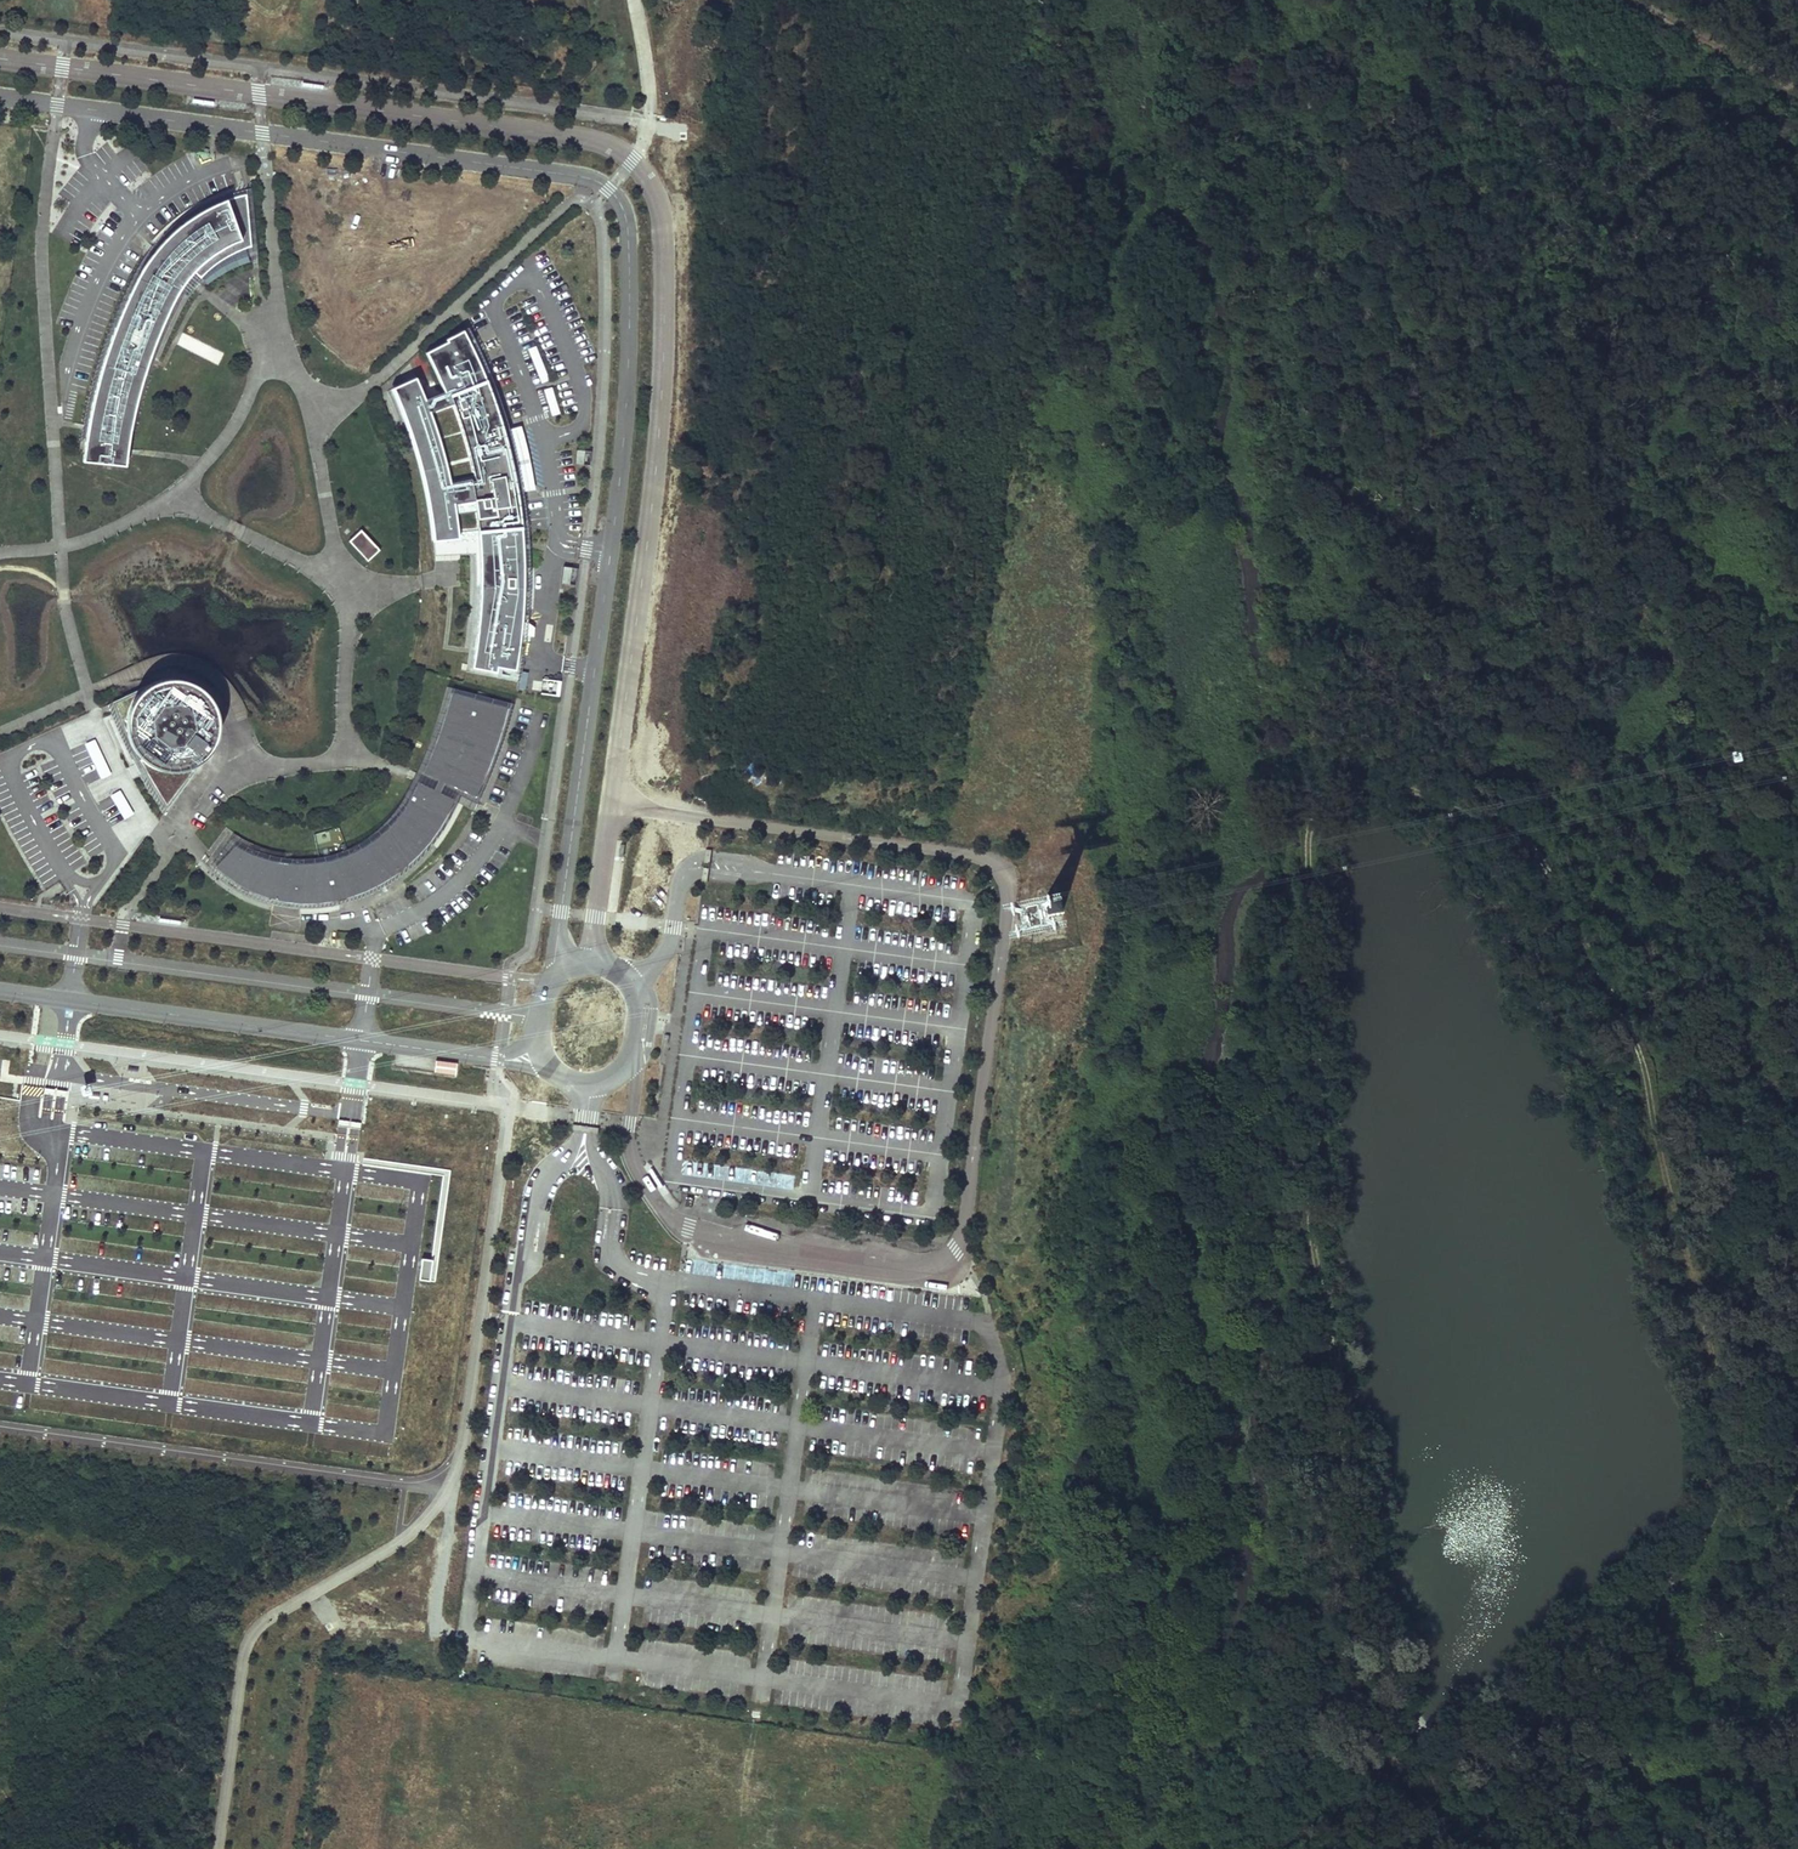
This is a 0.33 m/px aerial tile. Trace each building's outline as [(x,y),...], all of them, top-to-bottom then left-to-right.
[(177,279),(189,266),(196,274),(208,262),(225,251),(246,243),(244,190),(219,196),(190,211),(170,225),(157,236),(150,243),(134,266),(121,292),(108,323),(96,357),(88,390),(81,422),(76,458),(120,462),(123,442),(127,421),(132,395),(138,373),(146,352),(154,327),(164,304),(177,279)] [(479,621),(472,666),(514,676),(523,614),(525,559),(522,513),(516,470),(507,423),(490,380),(466,332),(426,352),(444,391),(426,397),(416,377),(392,389),(407,425),(418,457),(429,499),(431,542),(462,539),(457,505),(476,503),(480,534),(482,581),(479,621)] [(591,451),(577,450),(575,463),(590,465),(591,451)] [(361,530),(349,541),(367,561),(379,550),(361,530)] [(577,569),(563,567),(561,583),(572,584),(572,581),(575,581),(577,569)] [(243,838),(227,828),(208,849),(199,858),(224,882),(246,894),(265,901),(287,906),(310,906),(337,902),(361,894),(383,883),(399,872),(418,857),(433,840),(444,823),(458,798),(474,806),(491,767),(501,735),(511,698),(443,680),(435,706),(428,732),(417,756),(408,777),(400,793),(386,810),(373,824),(359,835),(340,845),(319,851),(298,852),(278,850),(259,846),(243,838)] [(217,740),(219,728),(217,716),(213,705),(206,695),(197,688),(186,683),(174,681),(162,682),(150,686),(140,693),(133,703),(128,714),(126,726),(127,733),(127,738),(131,749),(139,759),(148,766),(159,771),(171,773),(183,772),(194,768),(204,761),(212,751),(217,740)] [(140,693),(115,704),(127,733),(126,726),(128,714),(133,703),(140,693)] [(167,807),(194,768),(183,772),(171,773),(159,771),(148,766),(139,759),(167,807)] [(431,1258),(420,1256),(417,1277),(428,1278),(431,1258)]
